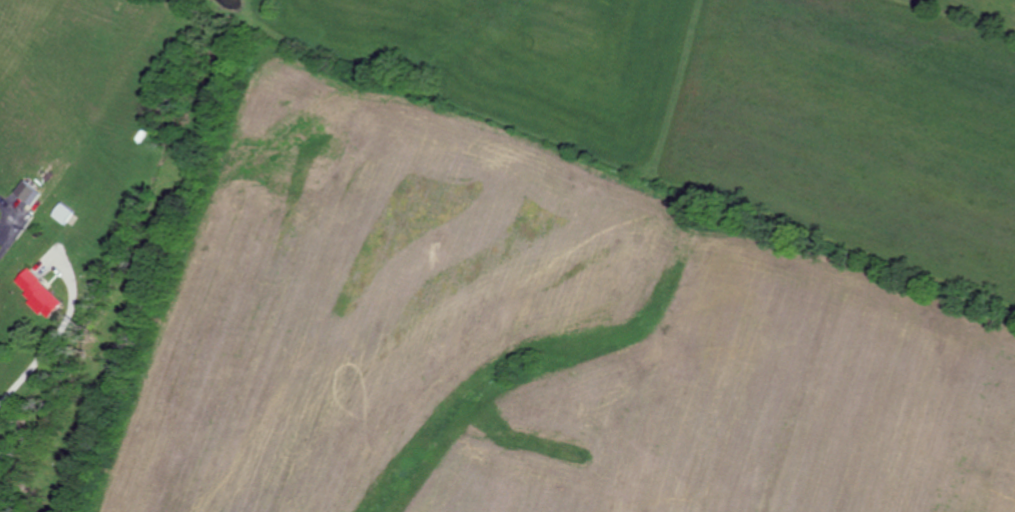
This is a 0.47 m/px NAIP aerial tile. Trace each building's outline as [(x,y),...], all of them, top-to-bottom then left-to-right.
[(15,193),(32,206),(42,192),(24,180),(15,193)] [(66,225),(76,212),(62,202),(53,215),(66,225)] [(64,302),(28,268),(13,284),(50,318),(64,302)]
